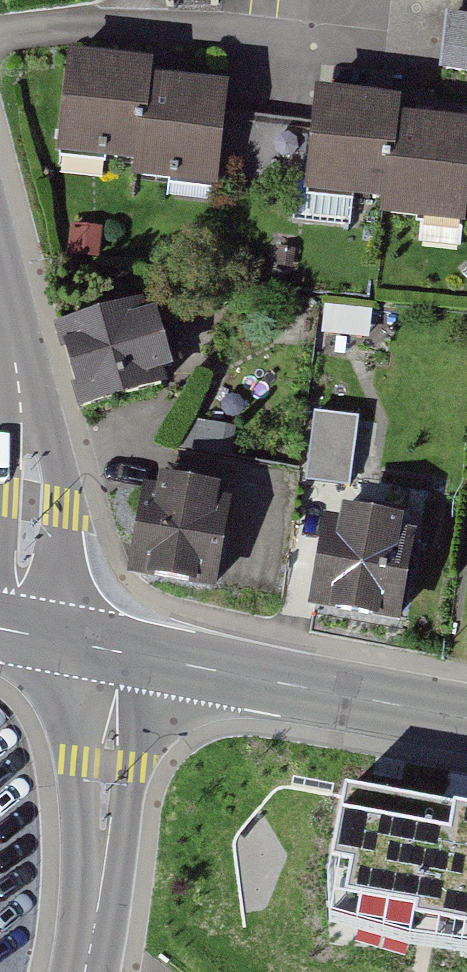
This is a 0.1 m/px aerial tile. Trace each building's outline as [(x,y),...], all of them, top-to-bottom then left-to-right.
[(453,19),(450,71),(466,72),(466,20),(453,19)] [(157,70),(67,62),(58,158),(137,166),(135,183),(221,191),(230,94),(156,87),(157,70)] [(320,96),(308,200),(384,208),(382,220),(462,229),(466,184),(466,130),(403,122),(405,105),(320,96)] [(151,311),(62,336),(85,418),(174,392),(151,311)] [(309,476),(355,483),(365,416),(320,409),(309,476)] [(235,481),(152,468),(136,572),(219,585),(235,481)] [(421,523),(332,509),(316,617),(405,630),(421,523)] [(345,800),(320,934),(466,961),(466,822),(345,800)]
